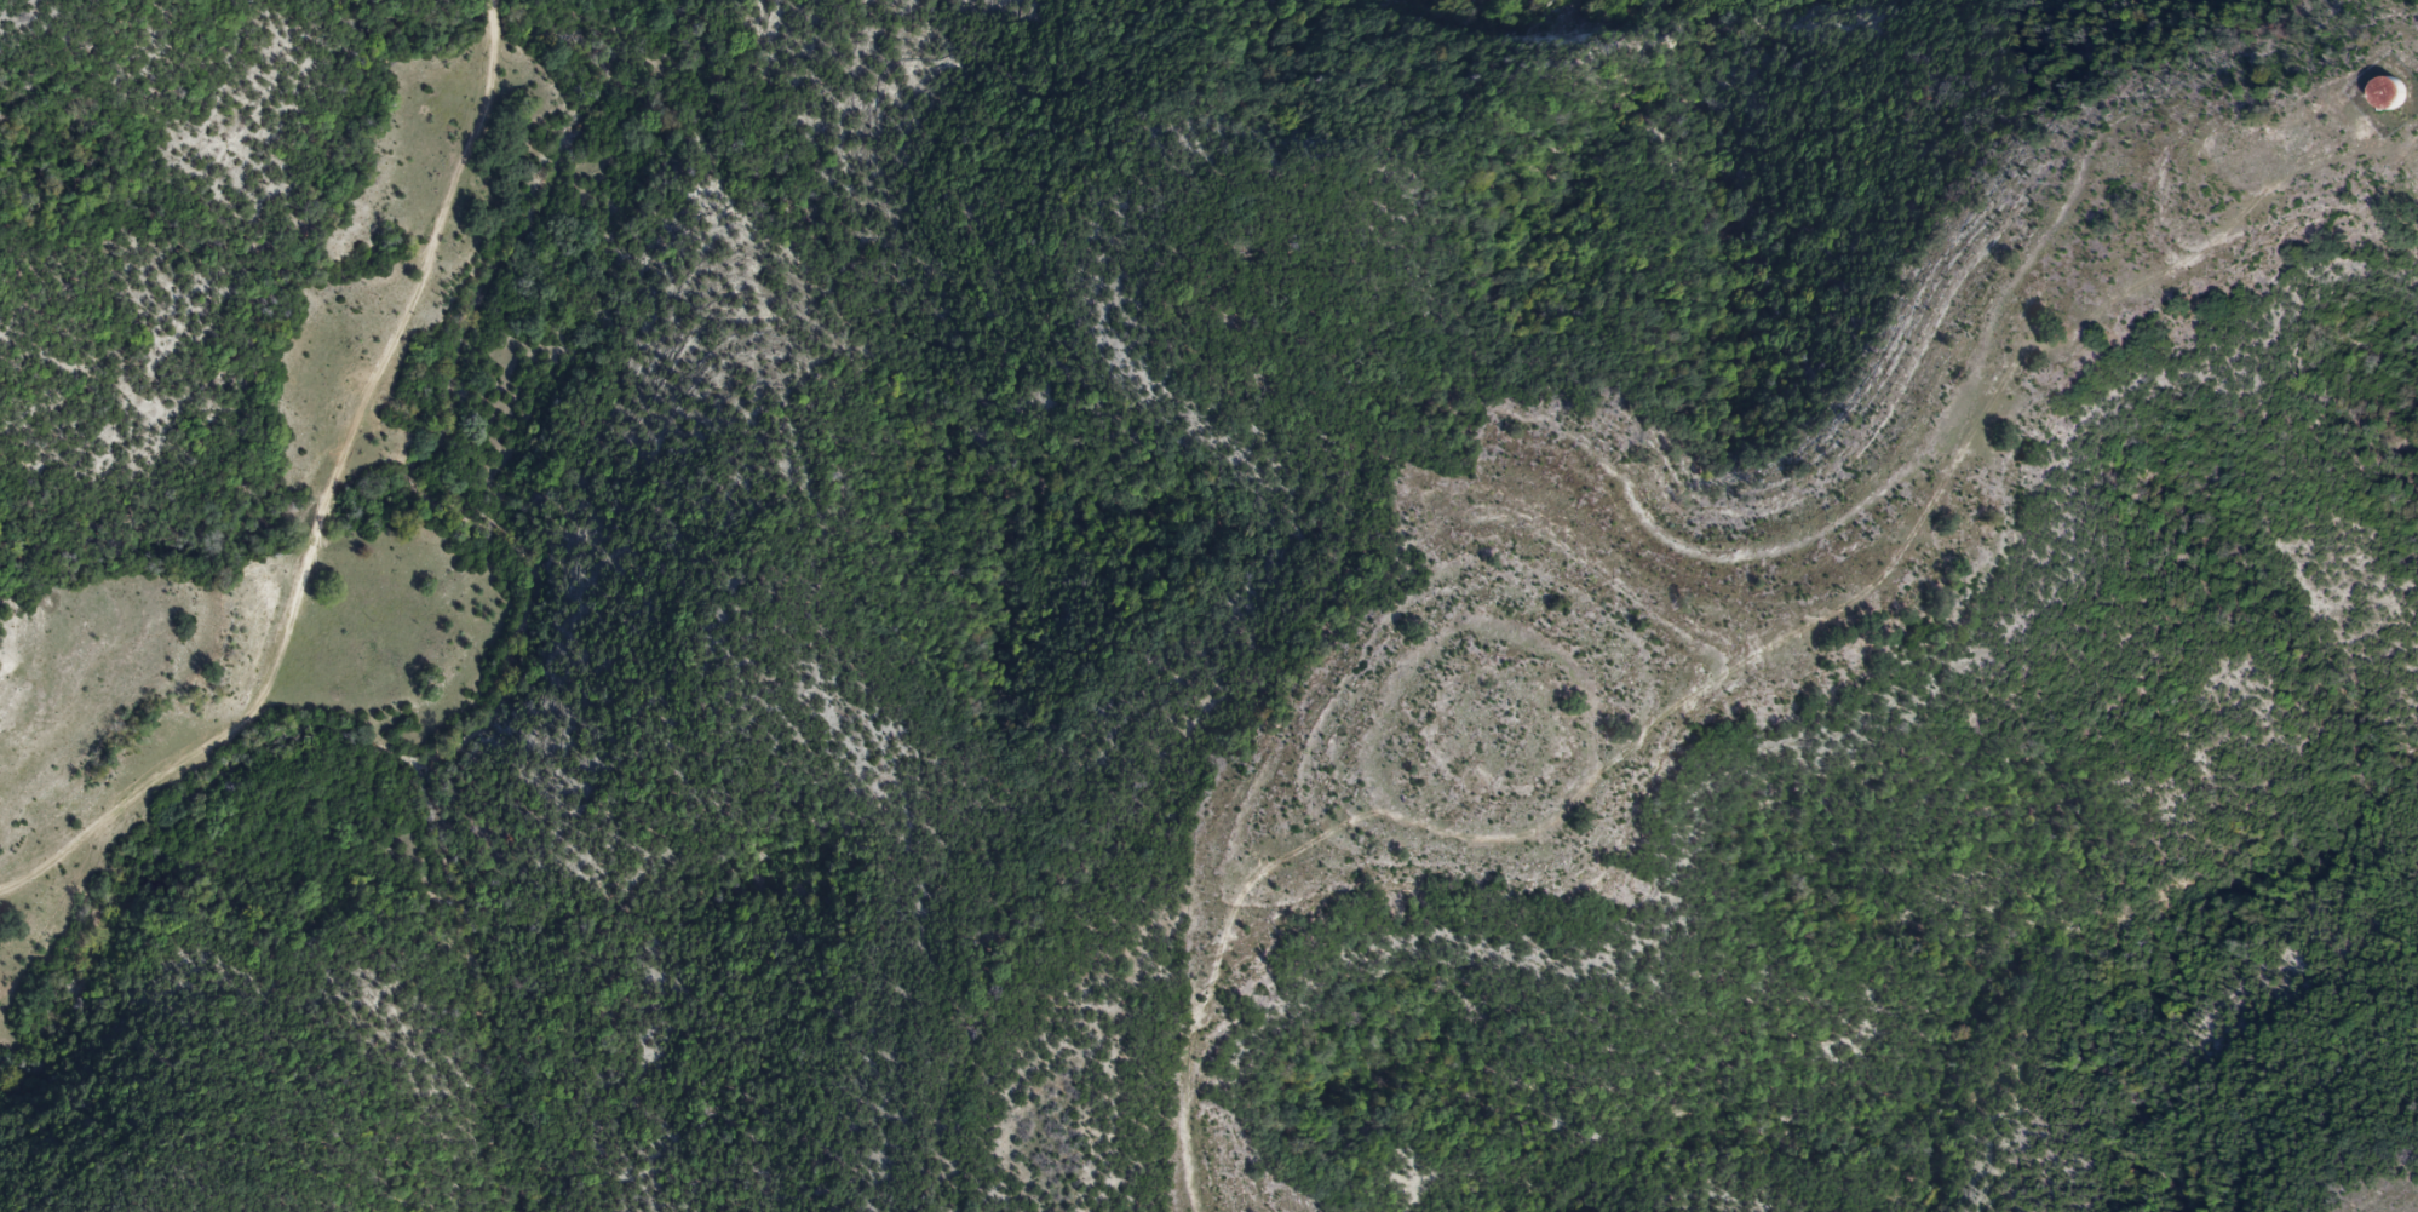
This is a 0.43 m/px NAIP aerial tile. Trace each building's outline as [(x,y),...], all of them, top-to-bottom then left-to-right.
[(2388,110),(2404,93),(2385,76),(2370,92),(2388,110)]
